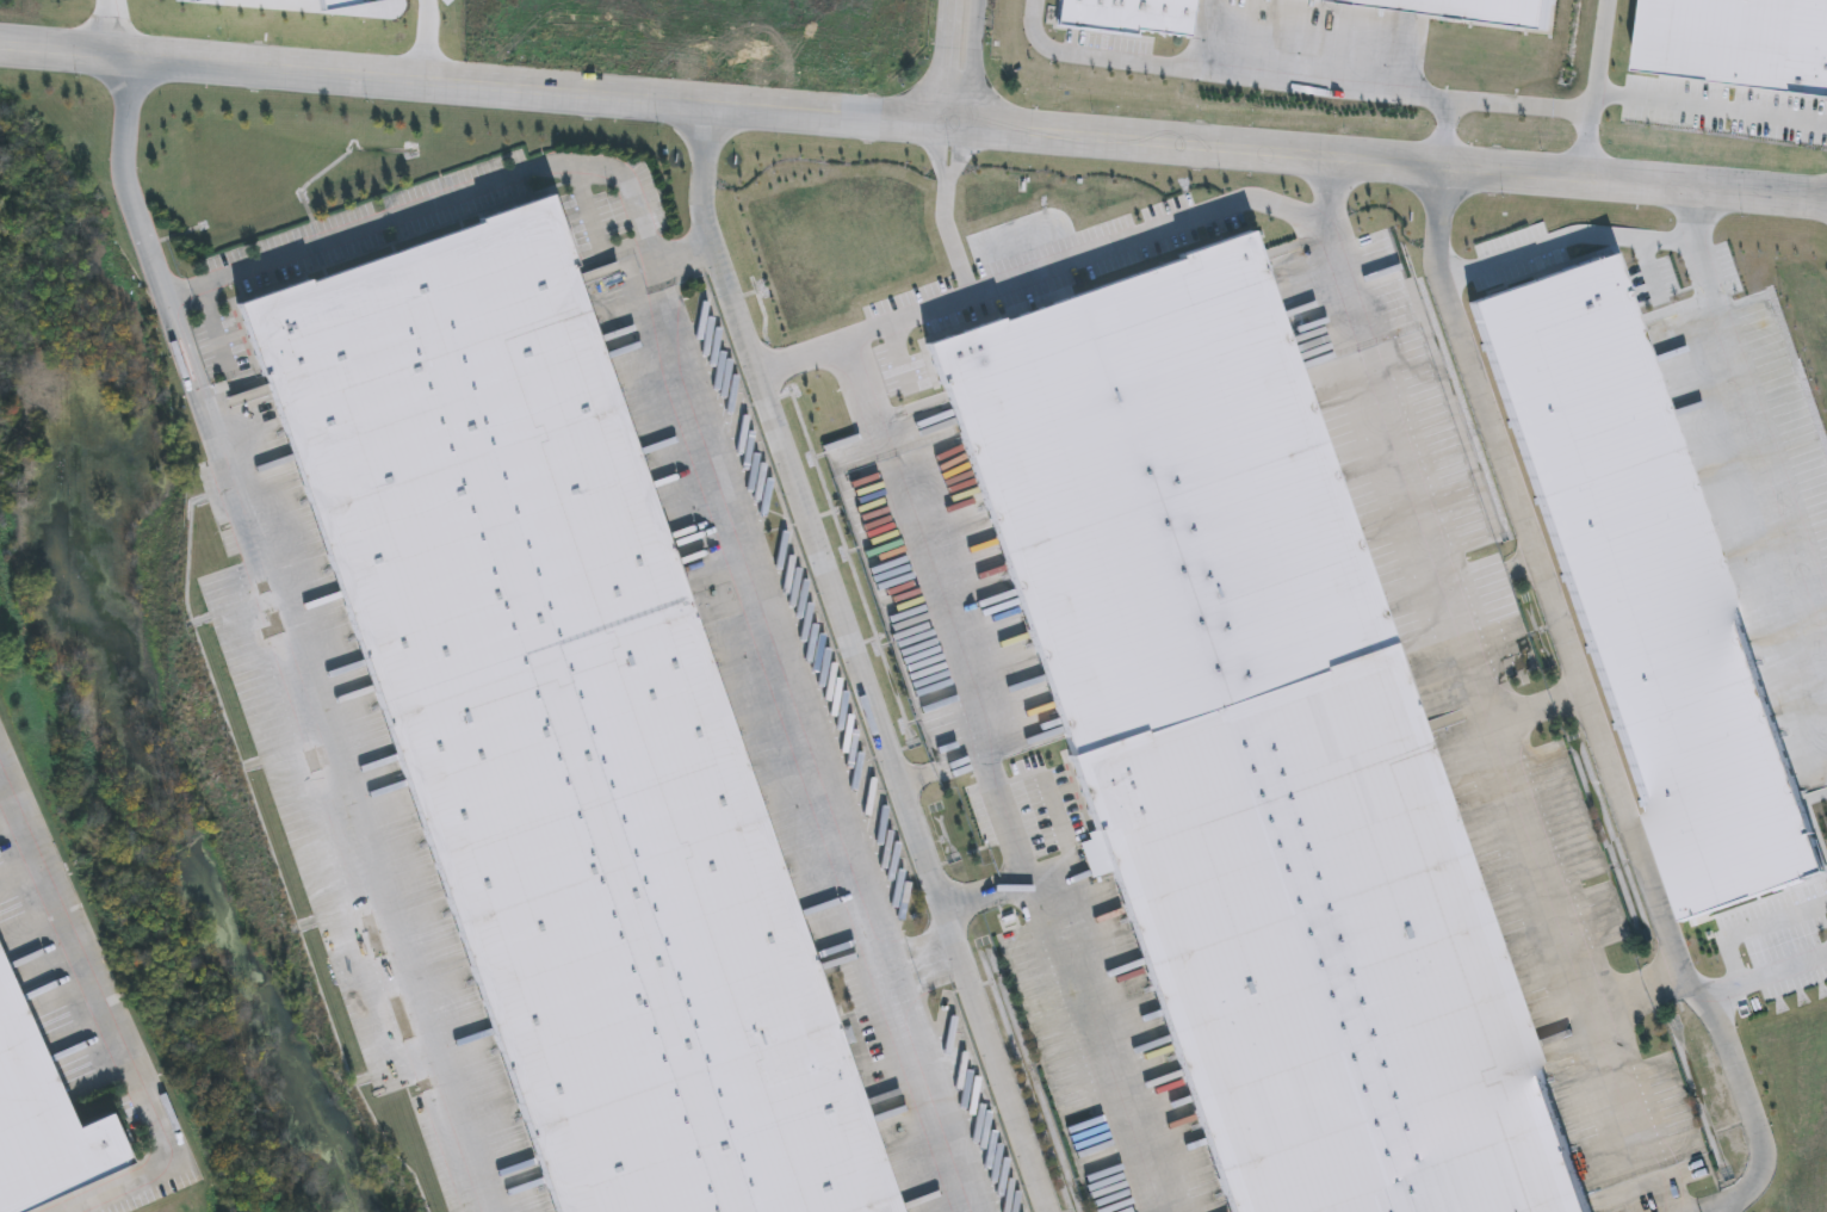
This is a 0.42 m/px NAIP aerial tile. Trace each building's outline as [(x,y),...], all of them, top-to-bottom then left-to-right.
[(1055,26),(1059,0),(1196,0),(1190,45),(1055,26)] [(1547,31),(1320,0),(1551,0),(1547,31)] [(545,200),(899,1211),(556,1211),(240,308),(545,200)] [(1244,231),(925,342),(1230,1211),(1587,1211),(1244,231)] [(1614,251),(1826,860),(1826,875),(1684,926),(1464,302),(1614,251)] [(136,1165),(31,1211),(0,1211),(0,953),(80,1134),(114,1119),(136,1165)]
